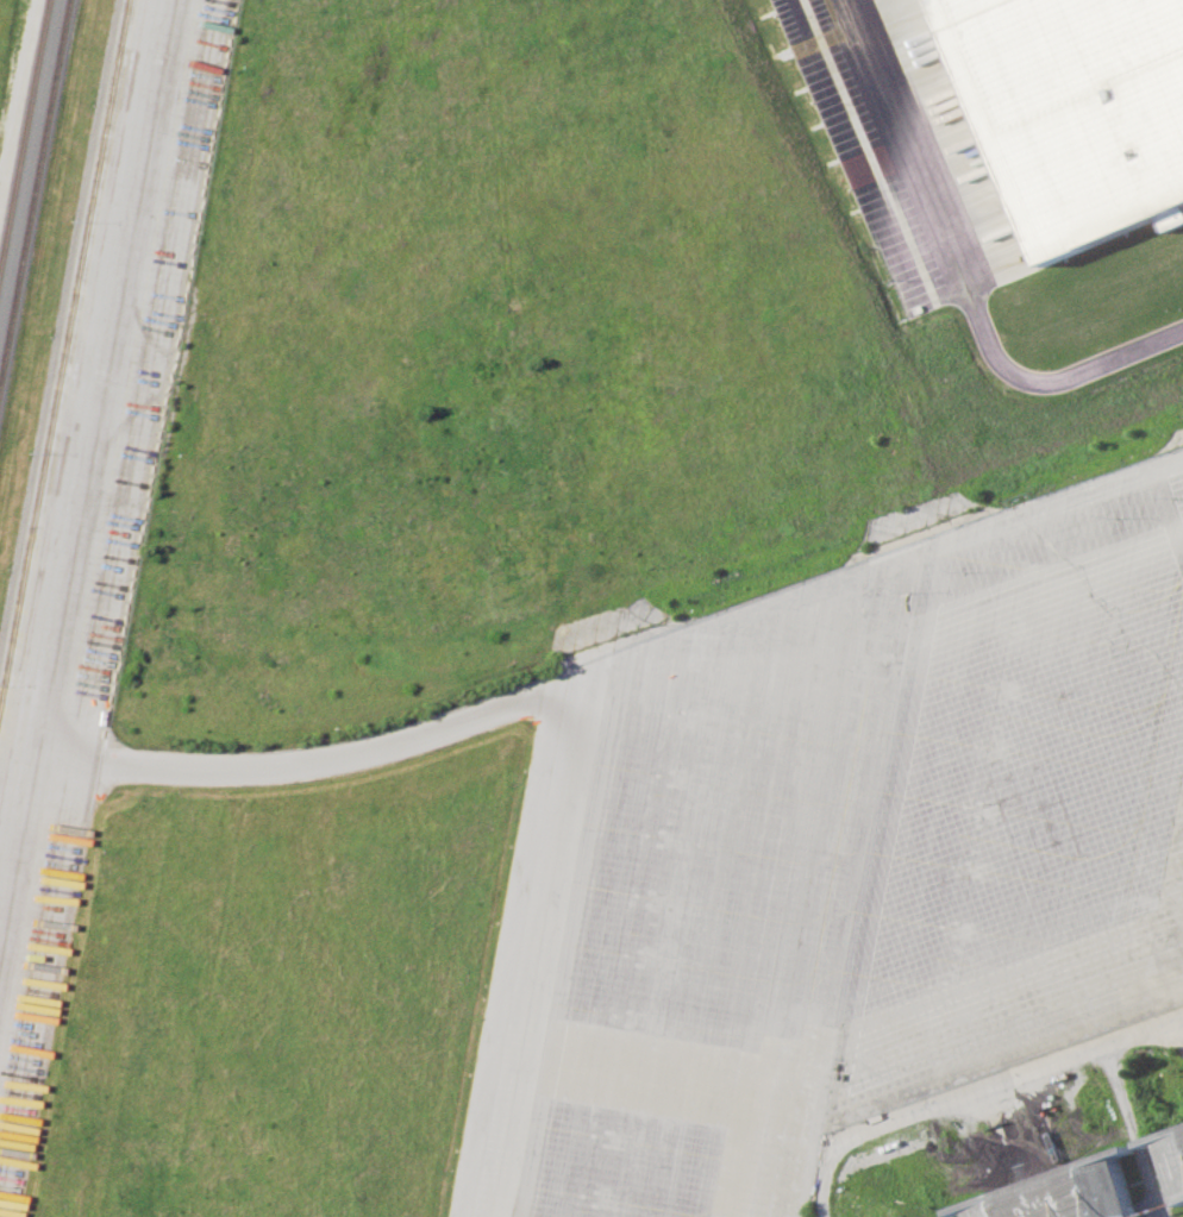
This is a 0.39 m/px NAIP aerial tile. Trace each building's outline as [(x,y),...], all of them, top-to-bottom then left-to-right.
[(1040,268),(928,0),(1182,0),(1182,224),(1163,232),(1157,219),(1040,268)] [(1145,1140),(1147,1147),(1163,1142),(1182,1196),(1182,1126),(1145,1140)] [(1122,1155),(1138,1150),(1135,1143),(957,1207),(959,1215),(974,1210),(976,1216),(1143,1216),(1122,1155)]
